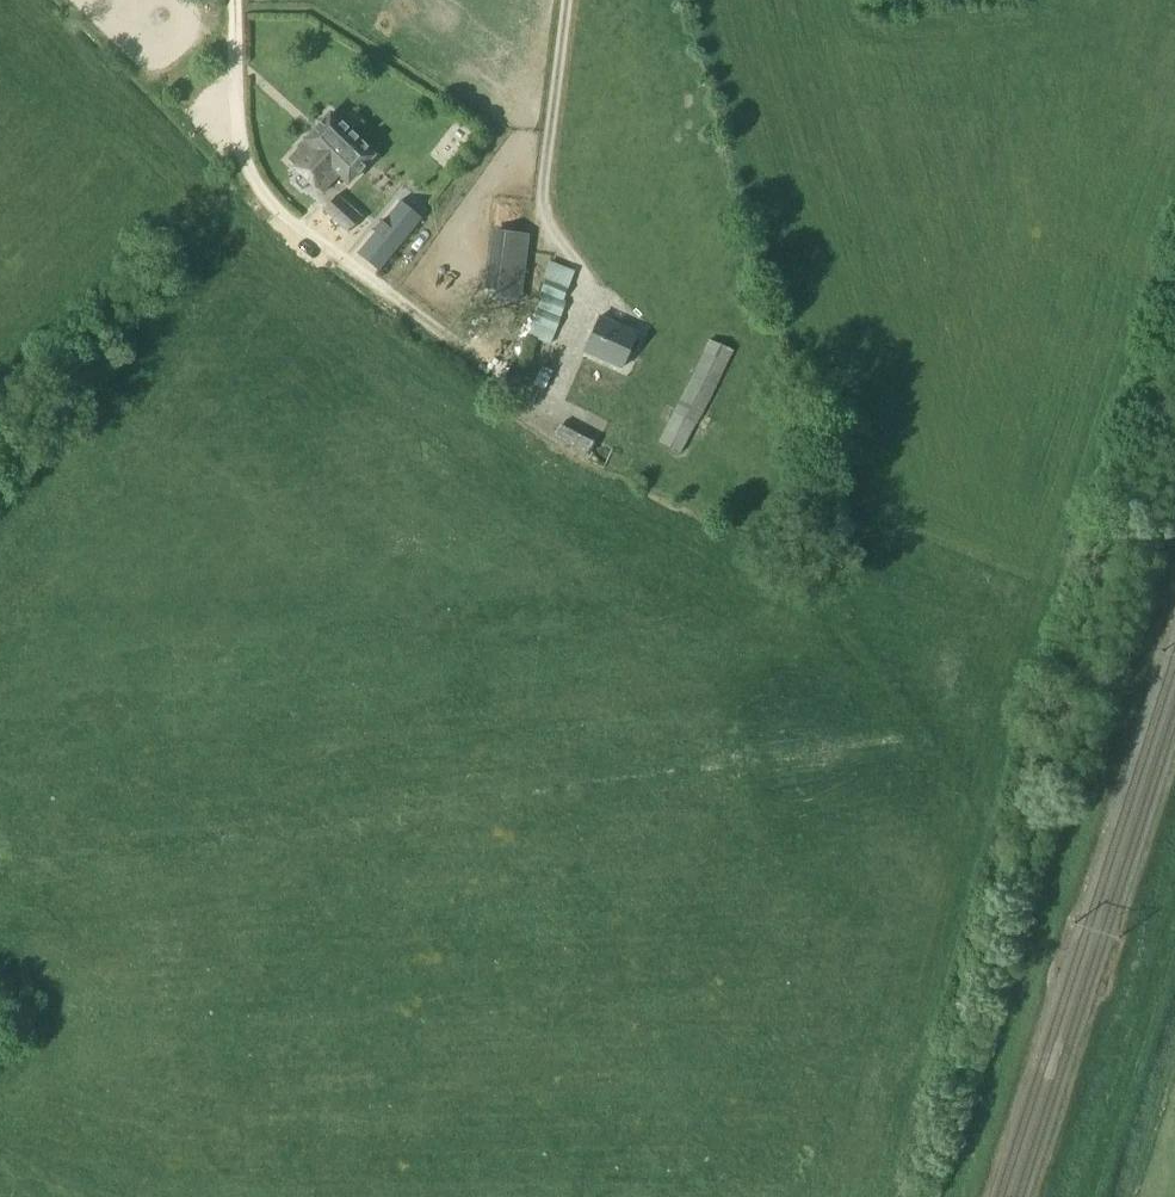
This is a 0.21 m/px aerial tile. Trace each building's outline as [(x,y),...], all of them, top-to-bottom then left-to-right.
[(289,159),(324,191),(341,172),(350,180),(372,156),(329,115),(315,130),(316,131),(289,159)] [(316,223),(338,241),(346,230),(349,232),(362,217),(337,197),(322,211),(325,214),(316,223)] [(357,255),(358,256),(359,254),(378,269),(377,271),(378,272),(421,219),(420,218),(418,220),(399,205),(400,203),(399,202),(382,223),(380,222),(379,223),(381,224),(375,232),(373,230),(372,231),(374,233),(357,255)] [(494,232),(486,301),(519,305),(527,235),(494,232)] [(554,263),(552,275),(573,280),(575,267),(554,263)] [(538,310),(532,324),(555,333),(560,318),(538,310)] [(598,317),(584,351),(622,367),(628,351),(633,354),(638,343),(633,341),(636,333),(598,317)] [(710,340),(658,443),(680,454),(732,351),(710,340)] [(544,369),(540,385),(554,388),(558,372),(544,369)] [(565,420),(560,431),(595,447),(600,436),(565,420)]
